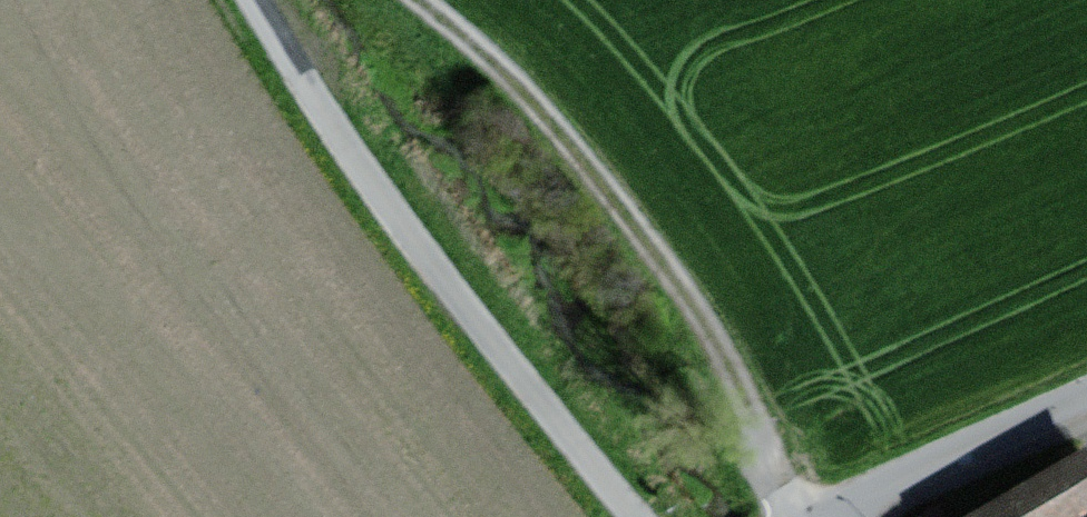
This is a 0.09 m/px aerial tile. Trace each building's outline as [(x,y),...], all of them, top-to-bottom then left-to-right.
[(1081,454),(978,516),(1085,516),(1086,516),(1086,464),(1081,454)]
